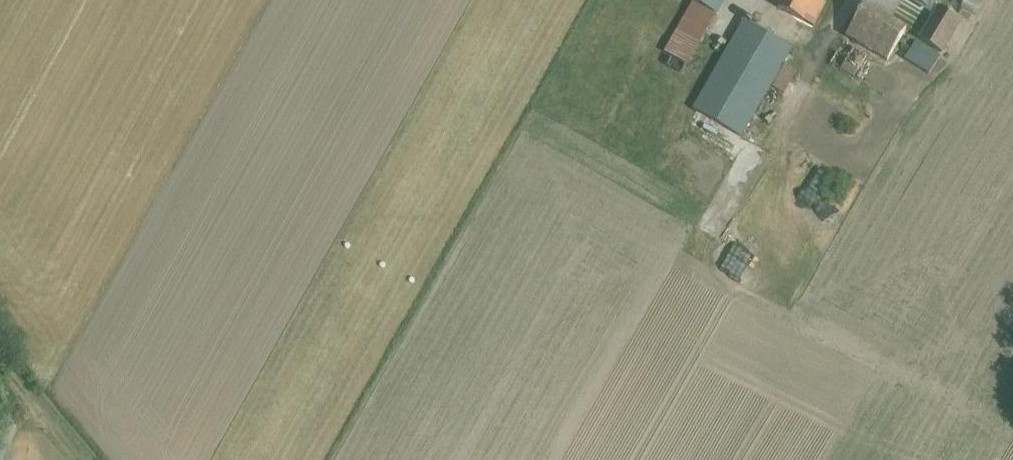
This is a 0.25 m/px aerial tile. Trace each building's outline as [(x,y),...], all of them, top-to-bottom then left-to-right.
[(665,52),(689,66),(726,0),(689,0),(692,2),(665,52)] [(778,7),(815,25),(827,3),(821,0),(782,0),(778,7)] [(932,14),(940,0),(908,0),(932,14)] [(854,48),(841,69),(854,77),(867,57),(875,60),(877,55),(887,62),(907,27),(868,4),(846,37),(858,44),(855,49),(854,48)] [(938,6),(919,39),(943,54),(963,21),(938,6)] [(744,20),(694,108),(742,136),(793,48),(744,20)] [(917,42),(906,60),(930,74),(941,56),(917,42)] [(785,65),(773,86),(785,93),(797,71),(785,65)]
